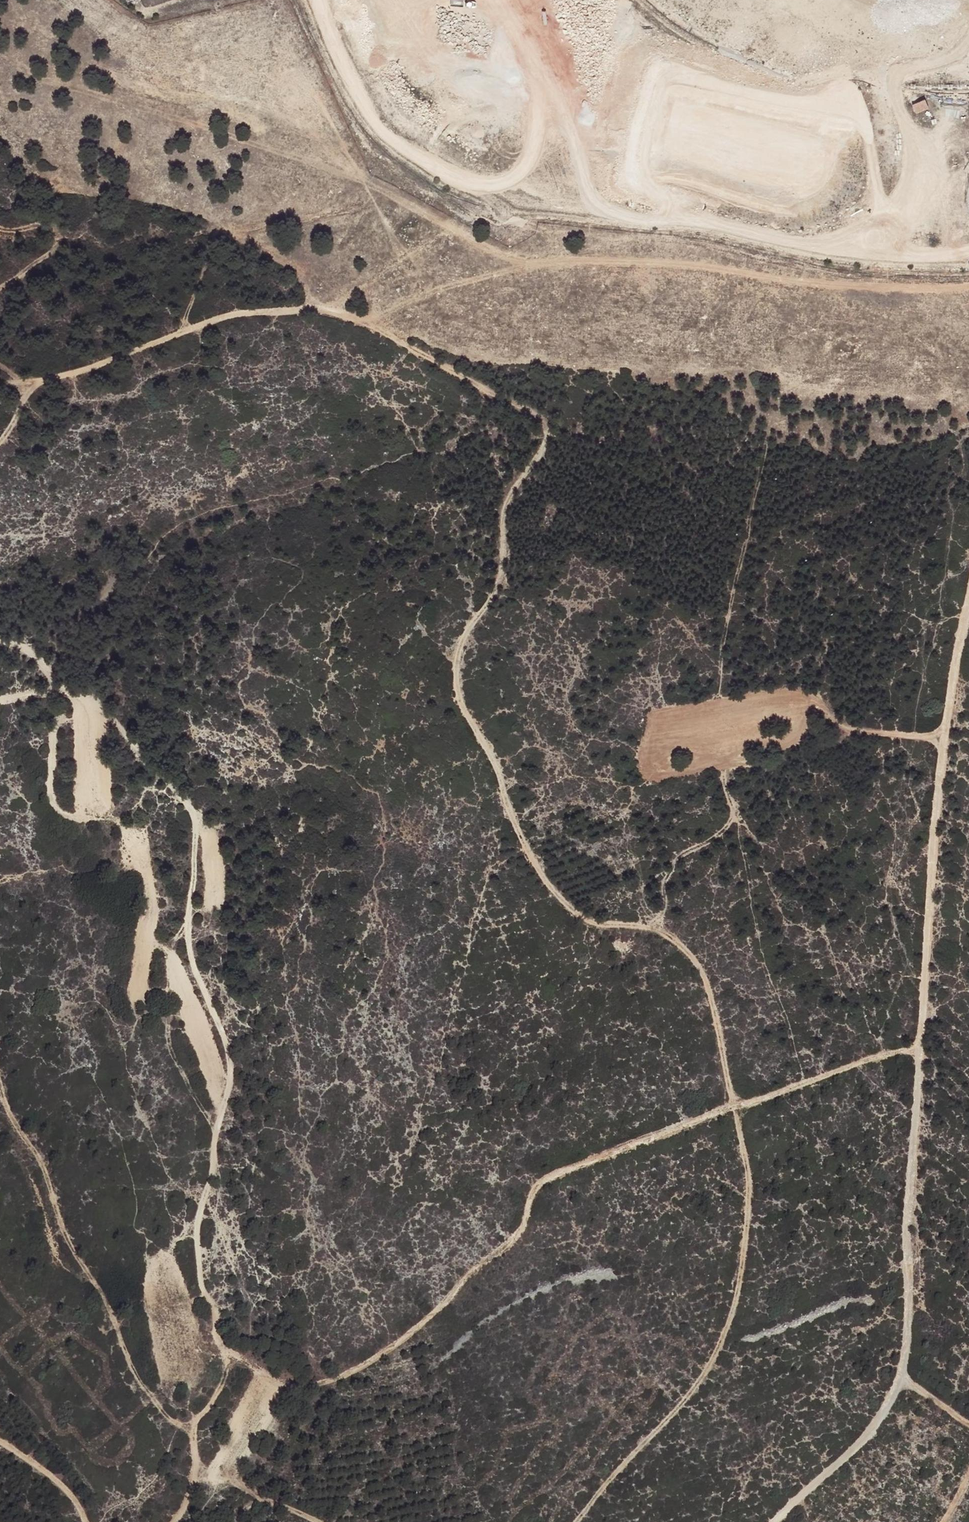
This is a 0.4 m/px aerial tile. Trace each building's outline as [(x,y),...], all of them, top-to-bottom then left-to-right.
[(923,99),(910,105),(914,114),(927,108),(923,99)]
